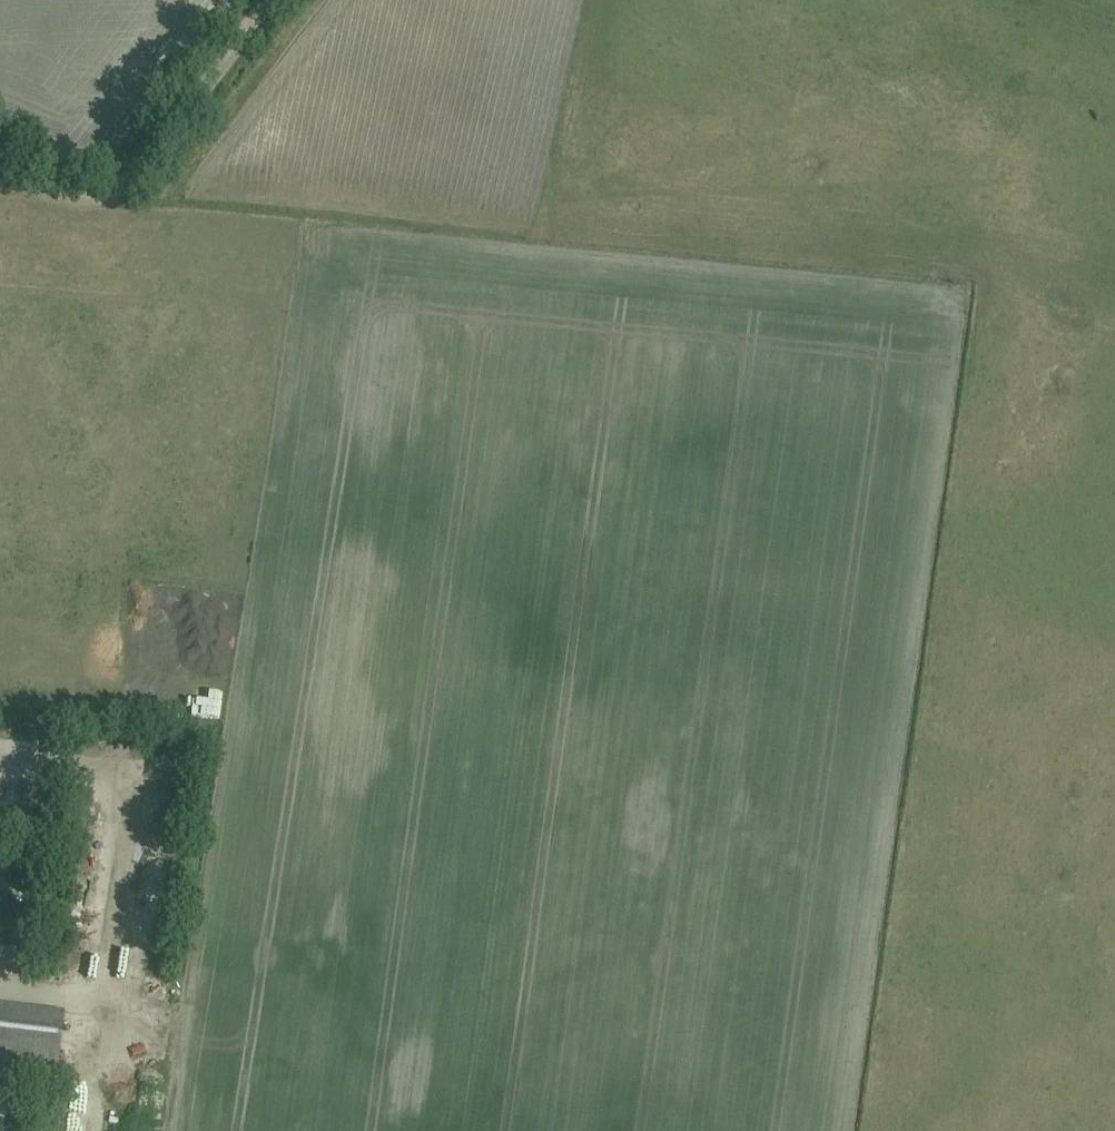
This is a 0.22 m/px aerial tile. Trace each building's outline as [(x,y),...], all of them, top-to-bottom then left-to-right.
[(10,885),(8,878),(5,871),(0,867),(0,905),(3,904),(6,898),(8,895),(9,892),(10,885)] [(0,920),(0,964),(13,965),(18,922),(0,920)] [(0,1005),(0,1058),(58,1065),(63,1012),(0,1005)] [(8,1095),(0,1094),(0,1130),(4,1130),(8,1095)]
